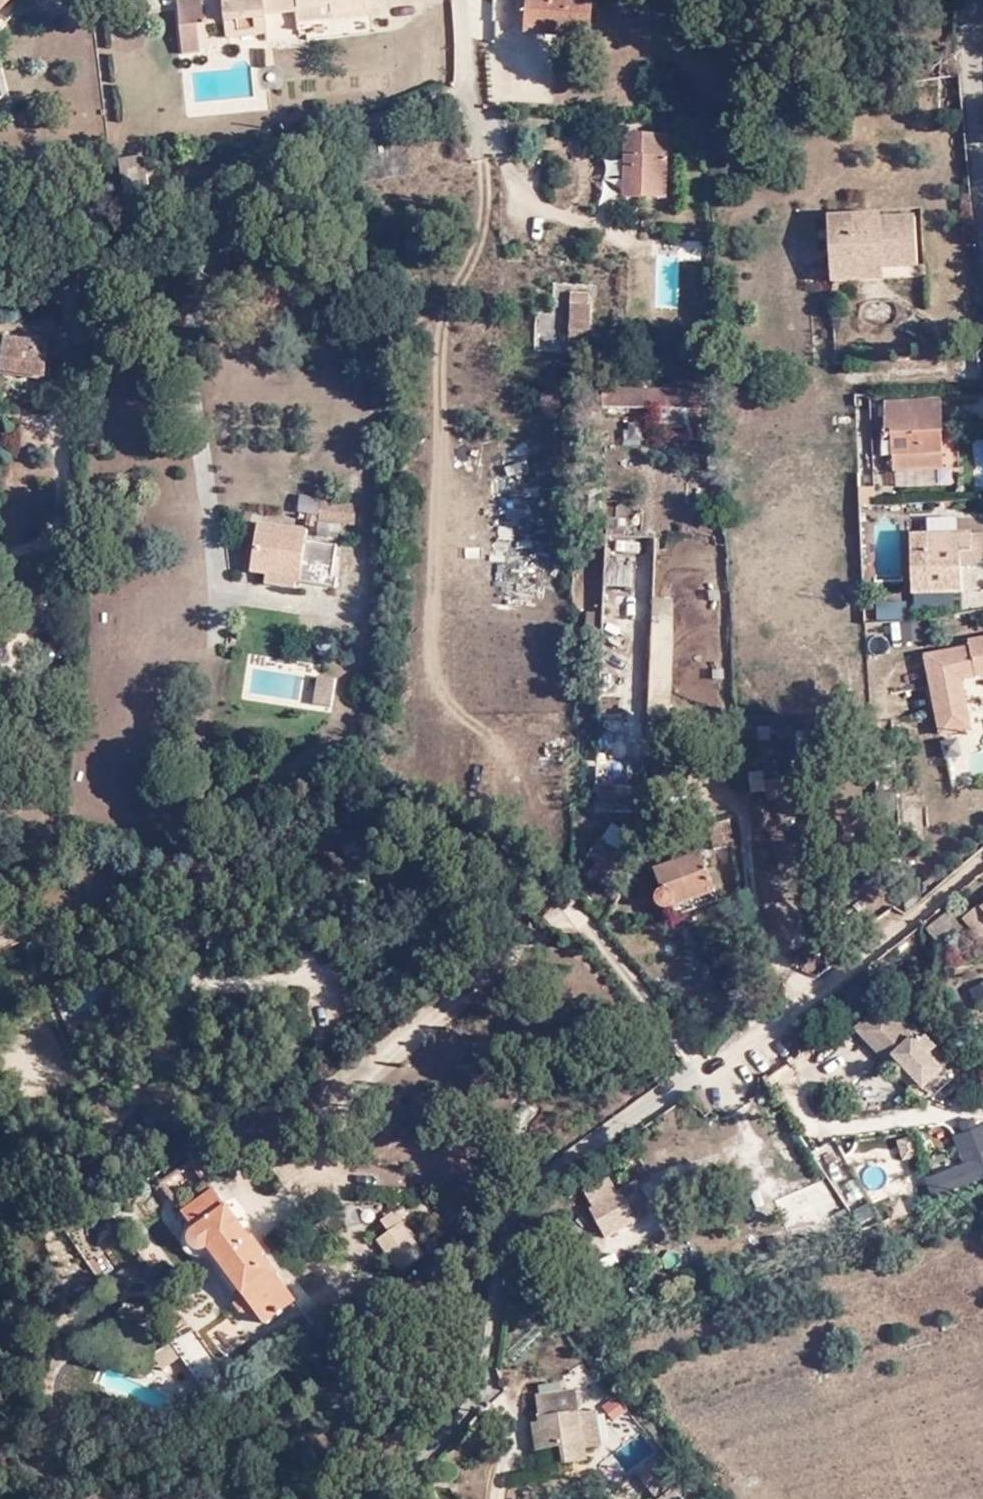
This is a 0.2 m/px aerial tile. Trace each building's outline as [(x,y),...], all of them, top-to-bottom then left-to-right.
[(14,0),(0,0),(0,15),(14,0)] [(176,1),(181,57),(198,55),(196,27),(225,25),(226,38),(268,35),(269,17),(298,16),(297,11),(329,9),(330,14),(363,11),(362,0),(187,0),(176,1)] [(551,35),(590,38),(594,0),(529,0),(527,20),(552,22),(551,35)] [(297,11),(298,16),(299,24),(330,22),(330,14),(329,9),(297,11)] [(526,32),(551,35),(552,22),(527,20),(526,32)] [(766,146),(766,131),(750,131),(750,139),(758,139),(758,146),(766,146)] [(677,157),(677,136),(629,135),(628,198),(671,199),(672,157),(677,157)] [(148,189),(144,161),(124,162),(129,192),(148,189)] [(882,258),(882,266),(919,265),(917,216),(880,217),(880,213),(827,214),(829,259),(882,258)] [(882,278),(882,266),(882,258),(829,259),(830,281),(882,278)] [(569,346),(587,346),(591,299),(571,299),(569,346)] [(52,340),(0,340),(0,372),(51,374),(52,340)] [(873,403),(873,390),(859,390),(860,402),(873,403)] [(718,413),(718,393),(609,391),(608,410),(718,413)] [(941,426),(940,402),(888,404),(889,429),(941,426)] [(611,437),(633,438),(633,426),(611,426),(611,437)] [(943,468),(942,431),(883,434),(884,451),(891,451),(892,470),(943,468)] [(863,504),(878,503),(876,469),(862,469),(863,504)] [(320,525),(356,528),(358,508),(321,505),(320,525)] [(911,534),(970,531),(972,561),(978,561),(982,557),(982,522),(978,514),(910,517),(911,534)] [(253,574),(269,577),(295,582),(295,586),(297,586),(300,587),(308,535),(261,527),(253,574)] [(970,531),(911,534),(914,590),(960,587),(960,562),(972,561),(970,531)] [(615,542),(614,557),(638,558),(639,543),(615,542)] [(654,544),(634,545),(636,569),(615,570),(616,589),(656,587),(654,544)] [(295,582),(269,577),(268,588),(296,592),(297,586),(295,586),(295,582)] [(674,722),(675,600),(653,600),(652,722),(674,722)] [(926,636),(927,618),(914,620),(906,621),(907,637),(926,636)] [(982,673),(982,636),(963,640),(966,650),(927,658),(932,684),(982,673)] [(331,712),(336,680),(318,676),(320,666),(303,663),(296,706),(331,712)] [(961,725),(958,708),(941,711),(943,728),(961,725)] [(794,731),(795,780),(766,781),(766,800),(809,800),(808,731),(794,731)] [(890,748),(880,749),(881,761),(891,760),(890,748)] [(597,757),(602,811),(647,808),(645,778),(617,780),(615,756),(597,757)] [(603,887),(622,853),(598,840),(580,874),(603,887)] [(667,901),(669,904),(719,881),(704,846),(655,868),(659,880),(650,889),(652,898),(659,902),(667,901)] [(719,881),(669,904),(674,915),(724,893),(719,881)] [(969,920),(982,937),(982,910),(969,920)] [(969,930),(959,919),(936,935),(944,943),(940,948),(949,956),(963,944),(959,940),(969,930)] [(919,974),(911,957),(898,962),(906,979),(919,974)] [(971,988),(977,1015),(982,1014),(982,986),(971,988)] [(871,1033),(890,1014),(884,1007),(857,1033),(889,1065),(895,1059),(871,1033)] [(927,1092),(947,1073),(932,1057),(939,1050),(902,1013),(895,1019),(890,1014),(871,1033),(895,1059),(926,1091),(927,1092)] [(932,1199),(982,1180),(982,1123),(952,1134),(964,1165),(925,1180),(932,1199)] [(585,1196),(593,1209),(607,1202),(622,1193),(614,1179),(585,1196)] [(642,1181),(622,1193),(607,1202),(622,1230),(651,1214),(647,1206),(653,1201),(642,1181)] [(264,1328),(296,1304),(215,1190),(183,1214),(194,1232),(188,1242),(189,1248),(194,1253),(202,1254),(208,1251),(239,1294),(235,1304),(236,1311),(244,1316),(253,1314),(264,1328)] [(607,1202),(593,1209),(611,1237),(622,1230),(607,1202)] [(832,1223),(814,1230),(819,1241),(836,1234),(832,1223)] [(795,1238),(798,1248),(819,1241),(814,1230),(795,1238)] [(406,1271),(424,1257),(415,1244),(396,1258),(406,1271)] [(186,1362),(194,1356),(182,1339),(174,1345),(186,1362)] [(168,1375),(186,1362),(174,1345),(156,1358),(168,1375)] [(215,1385),(194,1356),(186,1362),(207,1390),(215,1385)] [(224,1400),(215,1385),(207,1390),(218,1405),(224,1400)] [(580,1452),(574,1389),(538,1391),(541,1441),(560,1440),(560,1453),(580,1452)] [(654,1492),(673,1473),(662,1463),(641,1478),(654,1492)]
